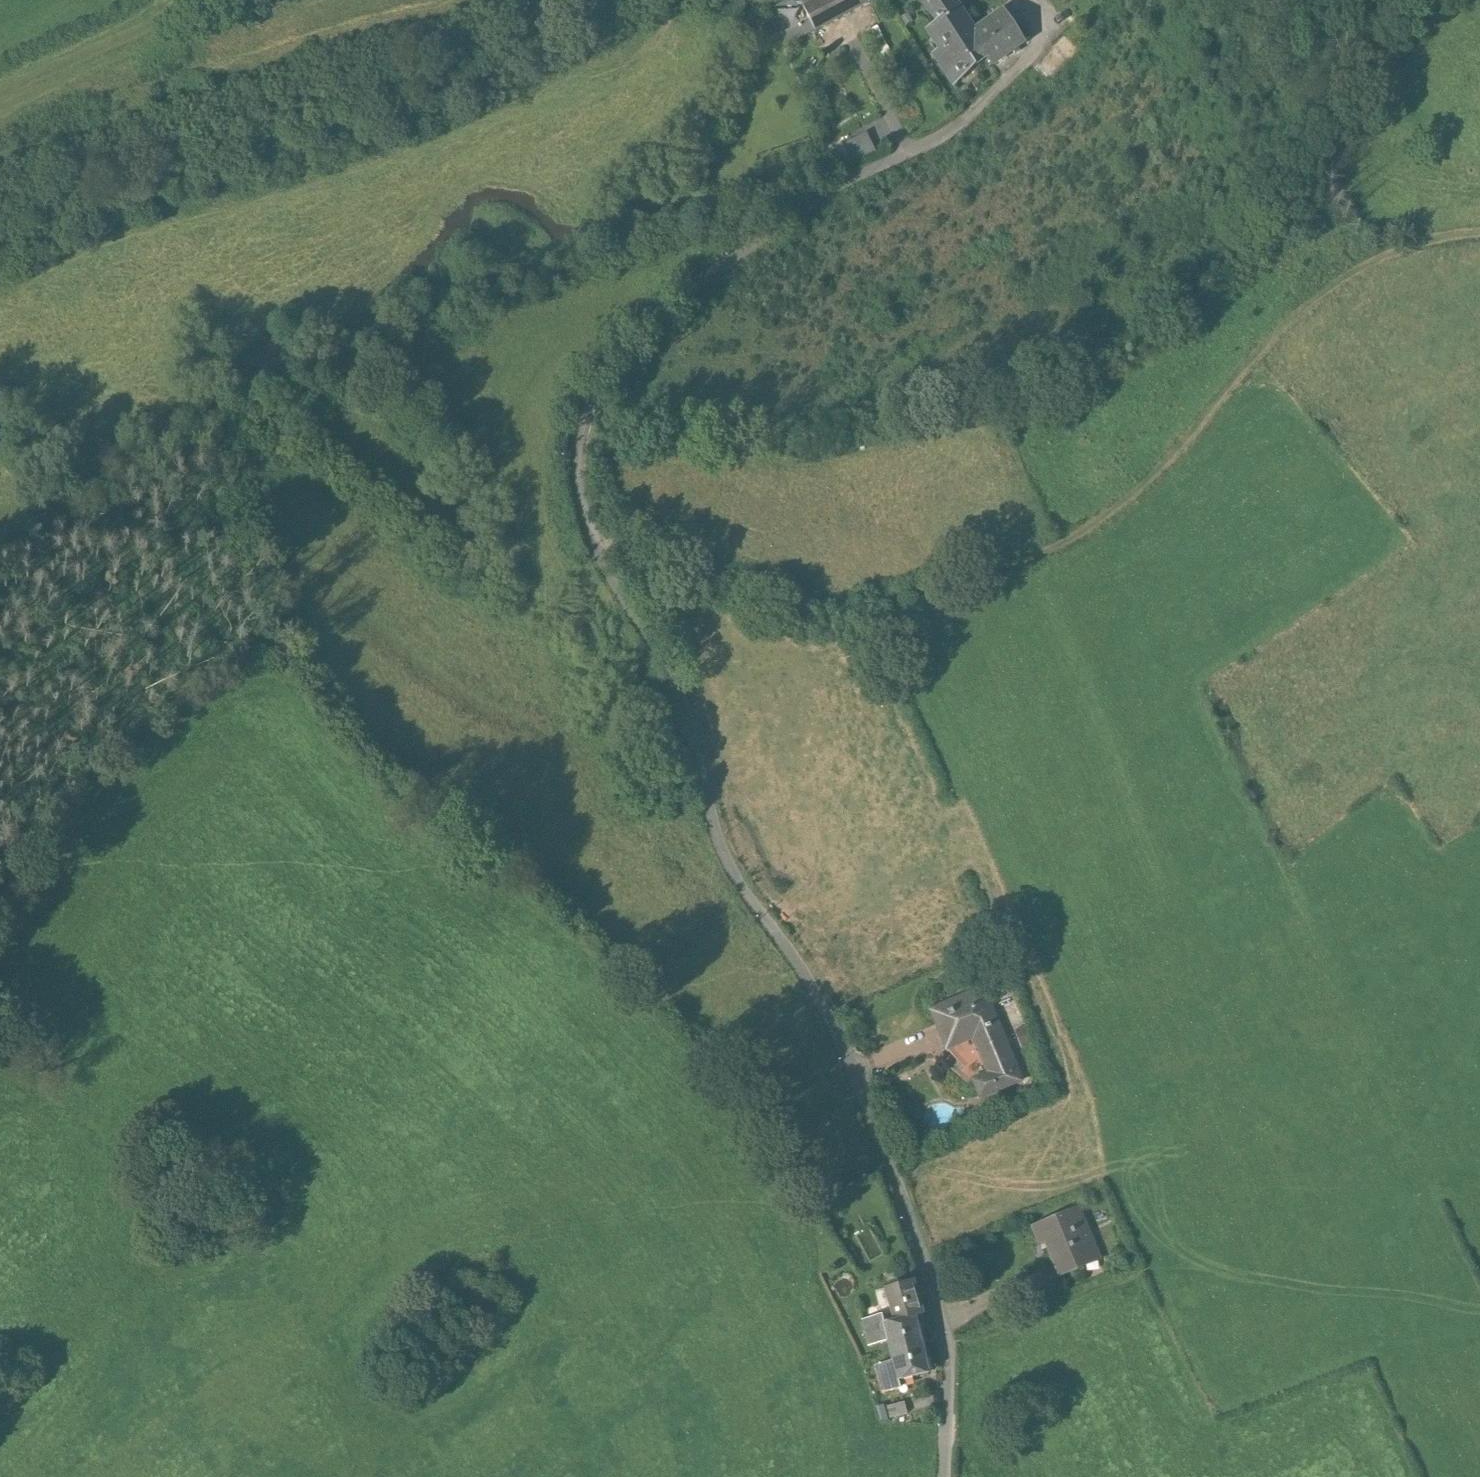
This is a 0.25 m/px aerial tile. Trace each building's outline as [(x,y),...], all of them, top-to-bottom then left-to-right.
[(867,0),(816,0),(804,6),(811,19),(815,28),(868,2),(867,0)] [(985,42),(975,28),(955,0),(920,0),(936,22),(927,29),(940,48),(935,52),(954,78),(975,63),(969,54),(985,42)] [(1002,9),(975,28),(985,42),(969,54),(975,63),(984,58),(990,67),(1026,42),(1002,9)] [(815,28),(811,19),(780,33),(785,43),(815,28)] [(877,145),(868,127),(831,146),(840,163),(877,145)] [(1026,1087),(1006,1037),(988,992),(930,1015),(948,1059),(977,1047),(989,1077),(973,1084),(981,1105),(1026,1087)] [(1101,1255),(1081,1202),(1041,1217),(1061,1270),(1101,1255)] [(917,1274),(886,1281),(894,1316),(917,1311),(925,1309),(917,1274)] [(883,1311),(863,1316),(870,1343),(890,1337),(885,1318),(883,1311)] [(896,1359),(900,1377),(933,1369),(917,1311),(894,1316),(885,1318),(890,1337),(896,1359)] [(896,1359),(875,1363),(879,1382),(900,1377),(896,1359)]
